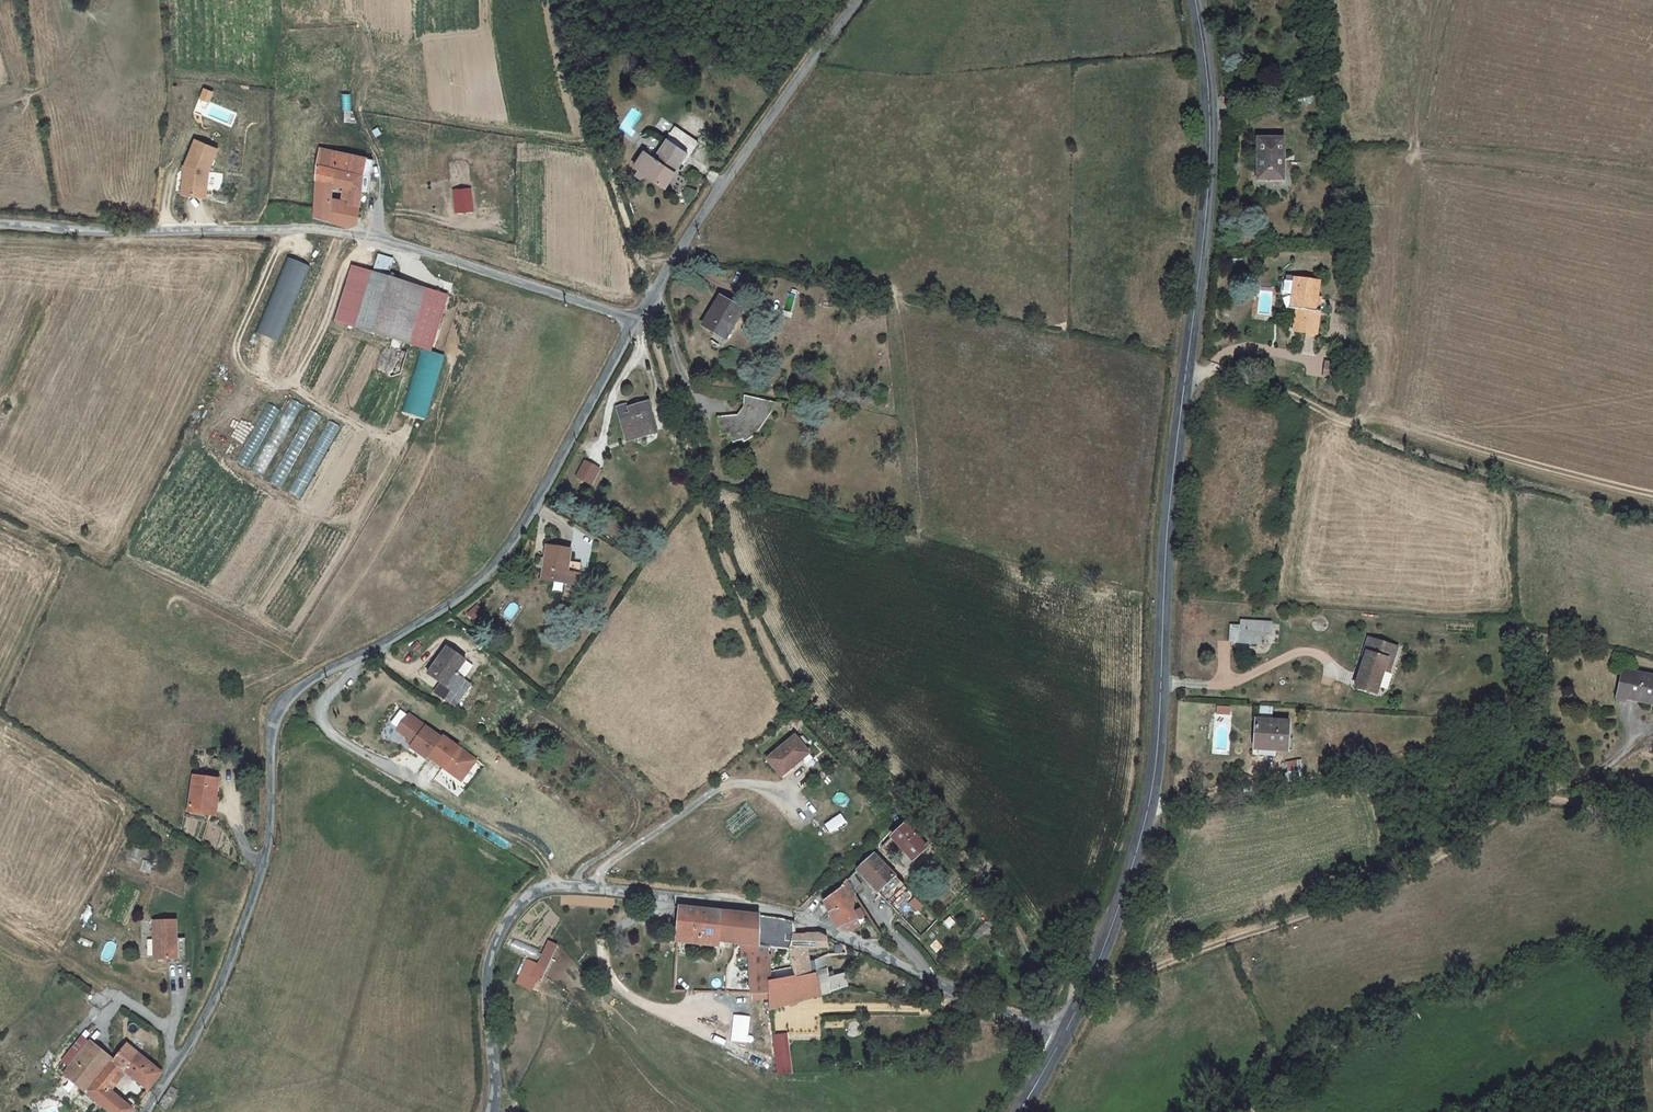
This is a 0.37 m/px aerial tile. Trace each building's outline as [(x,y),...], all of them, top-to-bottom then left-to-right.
[(691,154),(701,139),(677,125),(656,156),(645,149),(635,163),(662,184),(672,169),(675,171),(688,152),(691,154)] [(1299,161),(1293,125),(1272,129),(1279,170),(1291,168),(1291,162),(1299,161)] [(217,150),(196,142),(186,168),(183,195),(206,198),(209,173),(217,150)] [(373,177),(375,161),(320,149),(316,164),(316,165),(322,166),(373,177)] [(448,185),(469,179),(462,155),(441,161),(448,185)] [(371,188),(373,177),(322,166),(316,165),(314,215),(330,219),(333,197),(334,185),(351,187),(350,200),(361,202),(363,188),(371,188)] [(471,189),(454,190),(455,214),(473,213),(471,189)] [(348,226),(350,227),(359,221),(361,202),(350,200),(333,197),(330,219),(348,226)] [(380,256),(373,277),(391,282),(397,261),(380,256)] [(312,267),(289,258),(259,333),(282,343),(312,267)] [(1291,265),(1289,284),(1298,285),(1296,298),(1295,316),(1319,319),(1321,297),(1316,297),(1318,267),(1291,265)] [(450,299),(391,282),(373,277),(353,272),(337,321),(435,350),(450,299)] [(1288,297),(1296,298),(1298,285),(1289,284),(1288,297)] [(724,331),(743,308),(727,294),(707,317),(724,331)] [(1343,361),(1344,346),(1330,343),(1328,358),(1343,361)] [(425,347),(407,410),(431,417),(449,354),(425,347)] [(766,418),(783,394),(752,386),(747,396),(746,399),(745,400),(723,404),(725,423),(736,423),(738,432),(753,429),(766,418)] [(807,400),(808,396),(794,392),(790,409),(804,412),(806,404),(806,402),(807,400)] [(300,406),(291,401),(252,469),(262,475),(281,441),(274,437),(278,428),(285,432),(289,425),(300,406)] [(656,414),(652,403),(634,409),(635,415),(631,416),(628,408),(621,410),(630,443),(647,437),(646,432),(656,429),(652,415),(656,414)] [(597,472),(585,465),(577,479),(589,486),(597,472)] [(568,549),(544,547),(542,581),(578,584),(579,573),(567,572),(568,561),(568,549)] [(474,619),(483,610),(476,604),(468,614),(474,619)] [(1278,618),(1278,611),(1249,609),(1249,613),(1241,613),(1239,628),(1271,630),(1271,617),(1278,618)] [(1369,636),(1353,687),(1379,696),(1396,644),(1369,636)] [(433,690),(448,701),(465,680),(462,677),(471,667),(447,648),(427,673),(439,682),(433,690)] [(1640,658),(1635,687),(1652,690),(1652,660),(1640,658)] [(473,685),(465,680),(448,701),(455,707),(473,685)] [(1293,728),(1295,700),(1264,698),(1264,714),(1268,714),(1268,727),(1293,728)] [(409,714),(397,729),(409,738),(414,742),(412,744),(410,746),(426,758),(428,756),(442,738),(409,714)] [(442,738),(428,756),(444,768),(448,764),(465,776),(476,760),(443,736),(442,738)] [(796,769),(810,757),(796,739),(768,762),(781,778),(794,767),(796,769)] [(448,764),(444,768),(461,780),(465,776),(448,764)] [(219,786),(219,777),(196,776),(192,812),(219,815),(222,787),(219,786)] [(830,832),(846,822),(841,815),(826,824),(830,832)] [(904,825),(892,836),(915,859),(933,841),(922,829),(915,835),(904,825)] [(874,854),(857,870),(879,894),(896,876),(874,854)] [(904,885),(899,880),(896,876),(879,894),(887,902),(904,885)] [(857,899),(846,881),(842,884),(841,887),(823,901),(829,912),(846,904),(857,899)] [(917,911),(922,906),(914,898),(909,903),(917,911)] [(849,910),(846,904),(829,912),(837,929),(849,935),(861,930),(853,908),(849,910)] [(680,907),(677,944),(698,947),(699,942),(724,943),(725,911),(680,907)] [(725,911),(724,943),(737,944),(739,912),(725,911)] [(739,912),(737,944),(743,945),(744,959),(750,958),(751,993),(767,993),(767,981),(769,971),(769,959),(773,958),(775,947),(773,947),(760,946),(759,915),(739,912)] [(760,946),(773,947),(775,947),(789,948),(794,935),(794,922),(790,921),(784,919),(759,915),(760,946)] [(179,957),(179,921),(156,921),(157,958),(179,957)] [(818,934),(794,935),(789,948),(794,976),(816,972),(814,959),(810,960),(809,948),(816,948),(829,946),(826,938),(818,934)] [(818,958),(825,957),(848,955),(845,947),(826,938),(829,946),(816,948),(818,958)] [(535,960),(539,951),(514,939),(510,949),(535,960)] [(548,940),(537,964),(527,959),(516,983),(536,991),(557,944),(548,940)] [(814,959),(816,972),(829,970),(825,957),(818,958),(814,959)] [(829,970),(816,972),(821,996),(847,987),(844,973),(830,978),(829,970)] [(767,993),(768,1010),(771,1009),(821,996),(816,972),(794,976),(767,981),(767,993)] [(751,1017),(734,1015),(731,1040),(747,1042),(751,1017)] [(784,1034),(773,1036),(774,1036),(779,1076),(789,1075),(784,1034)] [(65,1076),(92,1044),(83,1037),(56,1068),(65,1076)] [(92,1044),(65,1076),(66,1077),(84,1092),(95,1079),(108,1090),(124,1072),(113,1062),(114,1060),(92,1044)] [(135,1081),(147,1091),(160,1074),(128,1046),(114,1060),(113,1062),(124,1072),(128,1069),(139,1076),(135,1081)] [(84,1092),(107,1111),(131,1111),(138,1103),(134,1100),(131,1099),(129,1100),(122,1101),(121,1101),(108,1090),(95,1079),(84,1092)] [(171,1097),(164,1093),(157,1104),(165,1108),(171,1097)]
